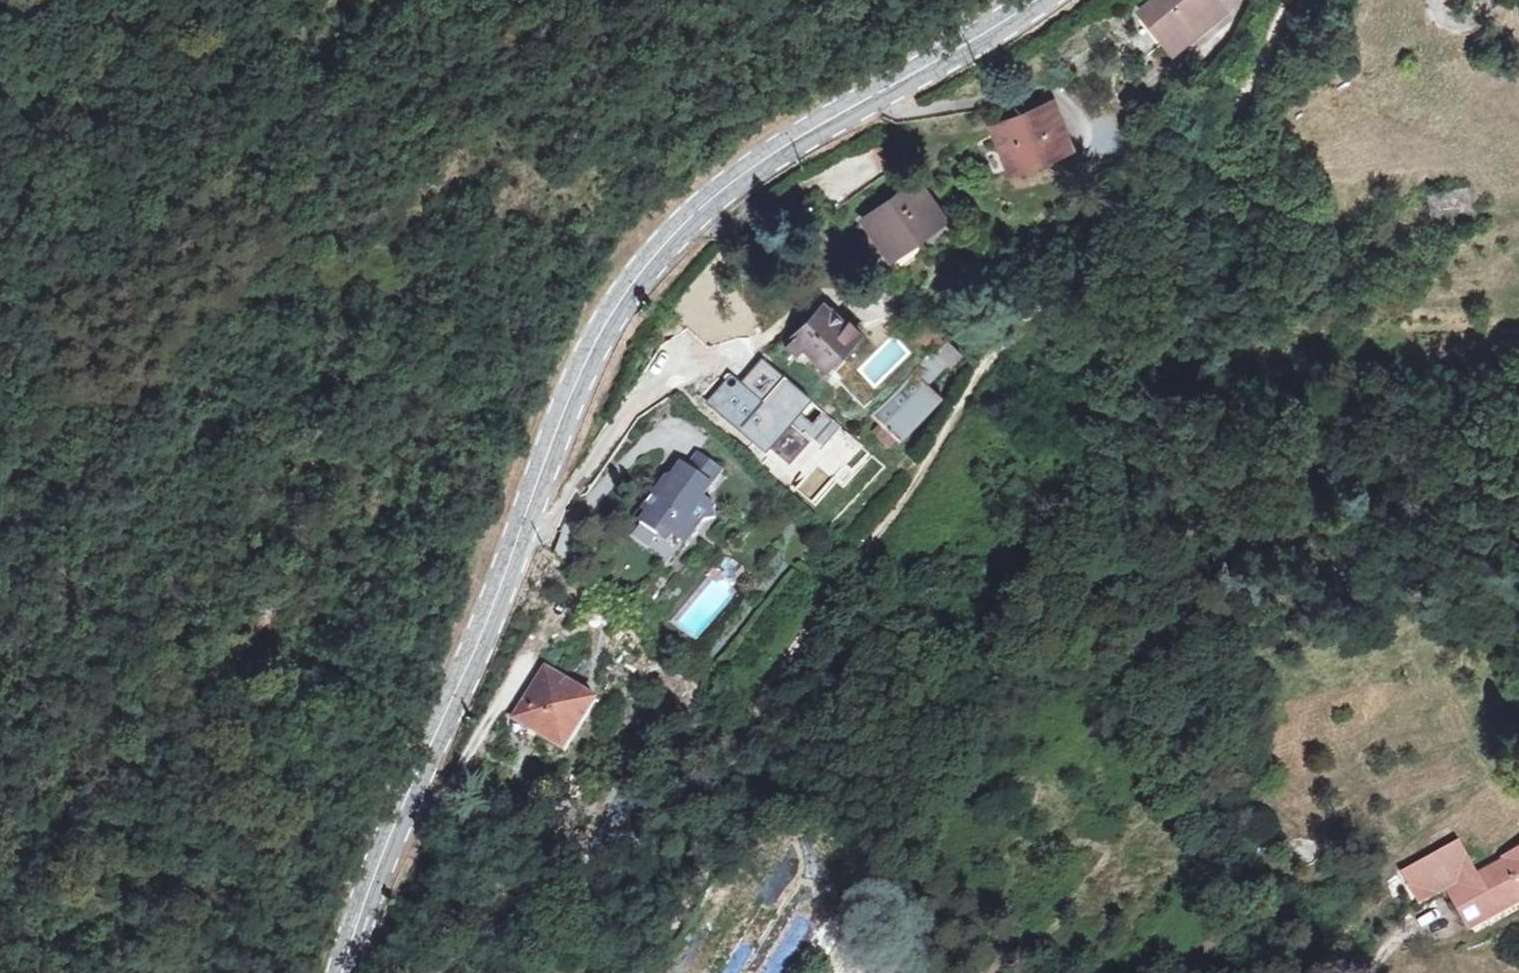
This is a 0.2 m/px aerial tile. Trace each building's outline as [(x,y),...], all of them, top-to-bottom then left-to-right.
[(1163,39),(1196,11),(1204,21),(1222,5),(1217,0),(1150,0),(1139,10),(1163,39)] [(1196,11),(1163,39),(1172,49),(1204,21),(1196,11)] [(1056,107),(996,130),(1012,173),(1071,149),(1056,107)] [(893,258),(943,223),(918,188),(869,223),(893,258)] [(795,355),(802,348),(825,372),(862,334),(849,320),(843,325),(824,306),(786,345),(795,355)] [(949,340),(927,365),(941,378),(963,353),(949,340)] [(944,399),(916,373),(876,415),(903,441),(944,399)] [(684,465),(709,481),(718,467),(693,452),(684,465)] [(705,515),(711,504),(713,500),(702,493),(709,481),(684,465),(678,462),(670,474),(661,476),(661,501),(647,502),(641,512),(644,515),(638,524),(672,543),(683,523),(705,515)] [(566,755),(597,703),(546,671),(515,721),(566,755)] [(1475,875),(1458,844),(1400,878),(1419,910),(1453,890),(1456,896),(1451,899),(1466,926),(1518,897),(1518,850),(1500,861),(1504,869),(1480,883),(1475,875)] [(1500,861),(1475,875),(1480,883),(1504,869),(1500,861)]
